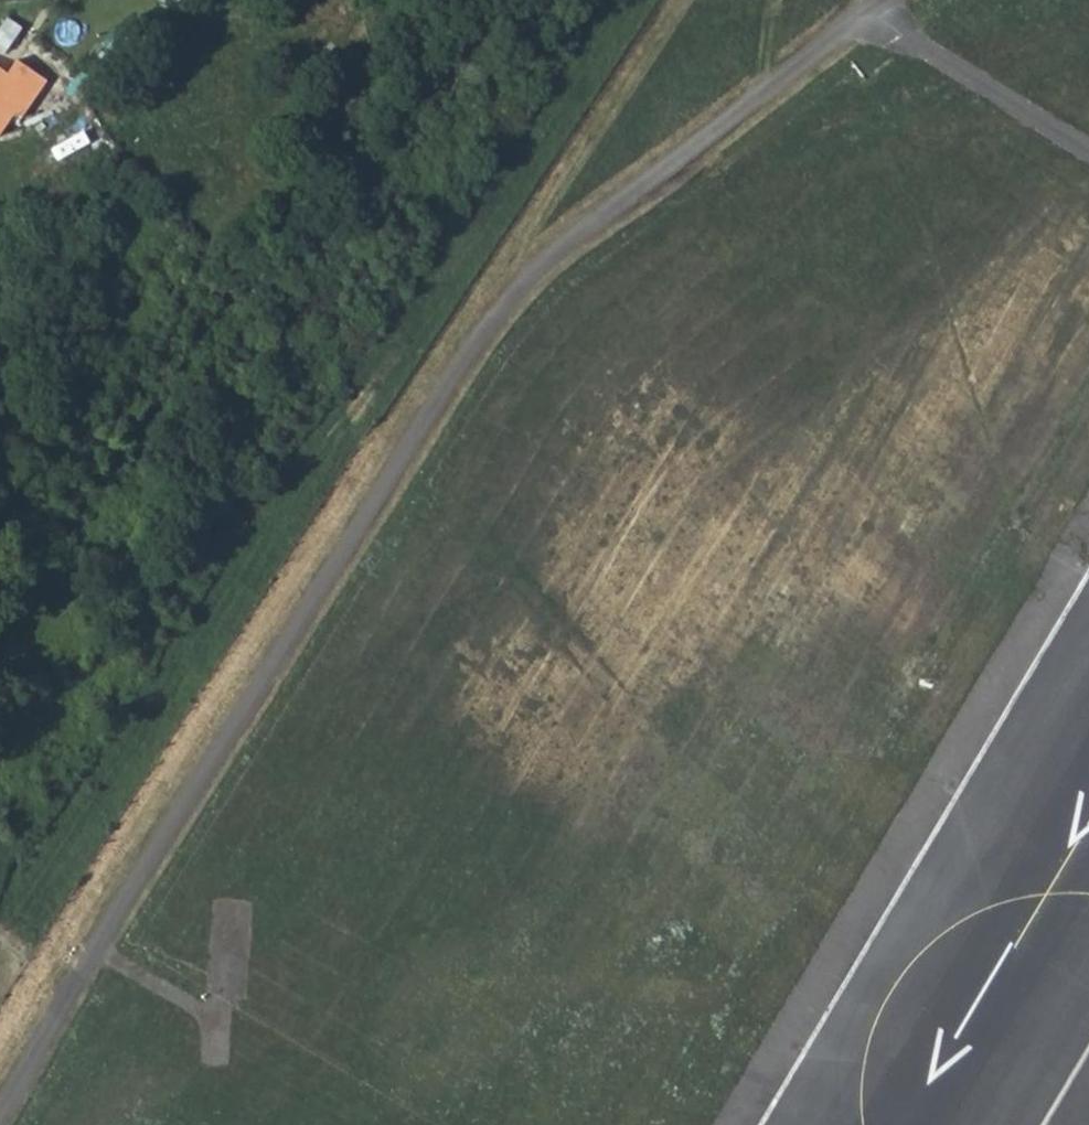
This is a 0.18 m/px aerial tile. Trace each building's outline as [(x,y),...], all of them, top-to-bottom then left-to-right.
[(39,77),(24,67),(15,79),(2,69),(0,71),(0,134),(39,77)]
